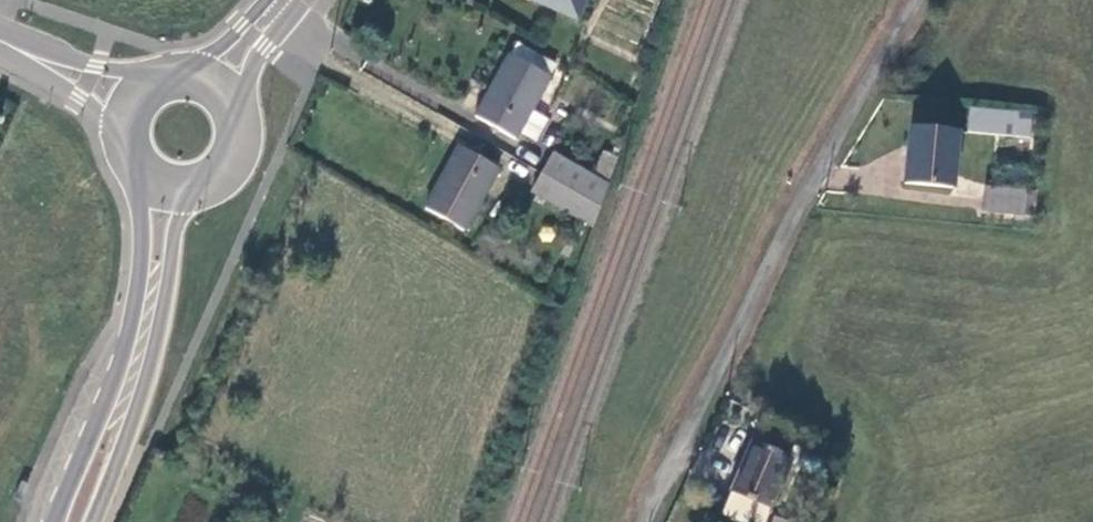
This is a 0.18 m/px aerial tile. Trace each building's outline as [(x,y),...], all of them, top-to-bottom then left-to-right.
[(579,18),(588,0),(537,0),(579,18)] [(519,138),(522,131),(535,108),(554,75),(512,52),(477,113),(519,138)] [(991,105),(976,104),(972,127),(988,128),(991,105)] [(535,108),(522,131),(544,143),(556,121),(535,108)] [(954,185),(962,131),(915,123),(908,180),(954,185)] [(469,232),(504,170),(460,145),(428,205),(469,232)] [(535,194),(593,228),(610,180),(558,151),(535,194)] [(602,151),(596,170),(611,175),(617,156),(602,151)] [(1029,187),(987,182),(983,212),(1024,215),(1029,187)] [(771,503),(794,451),(758,436),(735,489),(771,503)]
